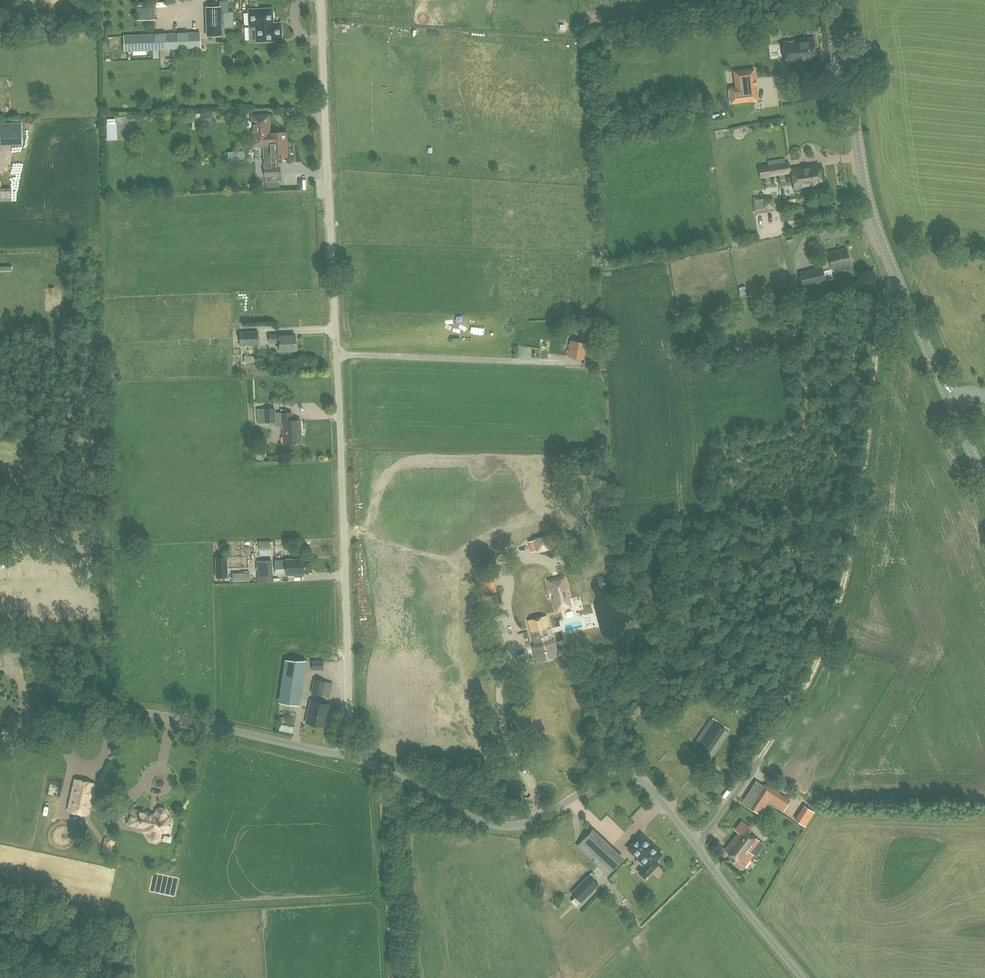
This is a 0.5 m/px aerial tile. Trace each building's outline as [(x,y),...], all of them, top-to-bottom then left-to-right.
[(155,5),(137,5),(138,20),(155,20),(155,5)] [(208,36),(222,35),(221,6),(206,7),(208,36)] [(273,24),(272,19),(273,18),(273,12),(272,11),(272,9),(250,10),(251,26),(257,25),(258,40),(266,40),(266,37),(273,37),(273,38),(275,40),(279,40),(282,37),(282,33),(281,32),(280,23),(273,24)] [(224,21),(233,21),(232,12),(224,12),(224,21)] [(125,51),(201,48),(200,33),(125,36),(125,51)] [(786,64),(816,61),(813,38),(783,41),(786,64)] [(735,86),(729,87),(731,103),(759,100),(755,68),(733,70),(735,86)] [(212,113),(206,113),(201,113),(201,123),(201,124),(212,124),(212,113)] [(271,144),(271,157),(272,167),(265,167),(266,181),(280,181),(279,167),(277,167),(277,157),(288,156),(286,132),(270,132),(269,114),(253,115),(254,145),(271,144)] [(23,144),(22,123),(0,124),(0,145),(23,144)] [(107,140),(118,140),(117,123),(106,124),(107,140)] [(770,176),(791,173),(789,163),(768,166),(770,176)] [(795,188),(822,184),(819,165),(794,169),(794,171),(792,171),(795,188)] [(12,201),(11,187),(0,187),(0,201),(12,201)] [(767,197),(767,195),(753,196),(754,212),(769,210),(769,209),(775,208),(774,196),(767,197)] [(832,270),(851,265),(847,248),(828,252),(832,270)] [(803,287),(805,286),(827,281),(823,266),(800,272),(803,287)] [(782,289),(793,287),(791,279),(780,281),(782,289)] [(240,345),(259,345),(259,331),(240,332),(240,345)] [(285,336),(285,335),(270,335),(270,342),(280,342),(280,350),(297,349),(296,336),(285,336)] [(775,349),(787,347),(786,335),(773,336),(775,349)] [(597,346),(597,340),(587,339),(587,343),(571,340),(569,356),(585,359),(585,358),(594,360),(593,367),(605,369),(603,347),(597,346)] [(265,422),(276,422),(275,408),(264,408),(265,422)] [(293,420),(293,413),(281,413),(281,421),(284,421),(285,444),(303,443),(301,420),(293,420)] [(252,456),(263,461),(267,451),(256,447),(252,456)] [(556,546),(553,535),(536,540),(538,550),(556,546)] [(271,549),(271,541),(259,541),(260,556),(272,555),(271,549)] [(73,554),(62,545),(56,552),(66,561),(73,554)] [(216,557),(216,577),(228,577),(227,556),(216,557)] [(304,574),(304,559),(287,559),(275,559),(276,569),(287,569),(287,574),(304,574)] [(258,582),(273,582),(272,560),(257,560),(258,582)] [(484,595),(497,591),(492,570),(478,574),(484,595)] [(233,581),(250,581),(250,572),(233,573),(233,581)] [(564,576),(549,580),(551,592),(552,592),(554,599),(553,599),(556,611),(571,607),(568,595),(567,595),(566,588),(567,588),(564,576)] [(553,643),(548,626),(532,630),(537,648),(535,648),(538,661),(559,655),(555,642),(553,643)] [(15,650),(20,639),(16,637),(8,634),(3,646),(15,650)] [(301,682),(302,682),(305,660),(286,660),(283,683),(285,684),(282,703),(298,705),(301,686),(301,682)] [(323,671),(323,662),(314,662),(313,671),(323,671)] [(329,695),(332,684),(315,680),(313,691),(329,695)] [(325,727),(330,705),(311,701),(307,723),(325,727)] [(707,757),(722,736),(726,729),(710,718),(691,746),(707,757)] [(722,793),(729,782),(712,772),(706,784),(722,793)] [(801,773),(797,779),(810,786),(813,780),(801,773)] [(87,815),(94,783),(75,779),(68,811),(87,815)] [(761,814),(774,796),(761,788),(750,806),(761,814)] [(166,817),(167,812),(165,809),(161,808),(157,810),(156,815),(153,814),(153,815),(149,814),(149,813),(133,809),(131,816),(129,824),(144,827),(143,831),(153,833),(154,828),(160,829),(161,831),(166,832),(170,829),(172,822),(169,817),(166,817)] [(742,869),(753,855),(750,853),(759,841),(749,833),(751,830),(742,823),(736,831),(740,833),(725,851),(737,860),(734,864),(742,869)] [(607,874),(624,858),(593,830),(577,846),(607,874)] [(652,845),(648,841),(648,840),(644,836),(643,836),(641,835),(628,847),(639,859),(640,858),(646,864),(639,872),(645,877),(658,864),(658,862),(656,860),(661,855),(661,853),(652,844),(652,845)] [(107,837),(103,851),(112,853),(115,839),(107,837)] [(581,903),(600,884),(589,874),(571,893),(581,903)]
